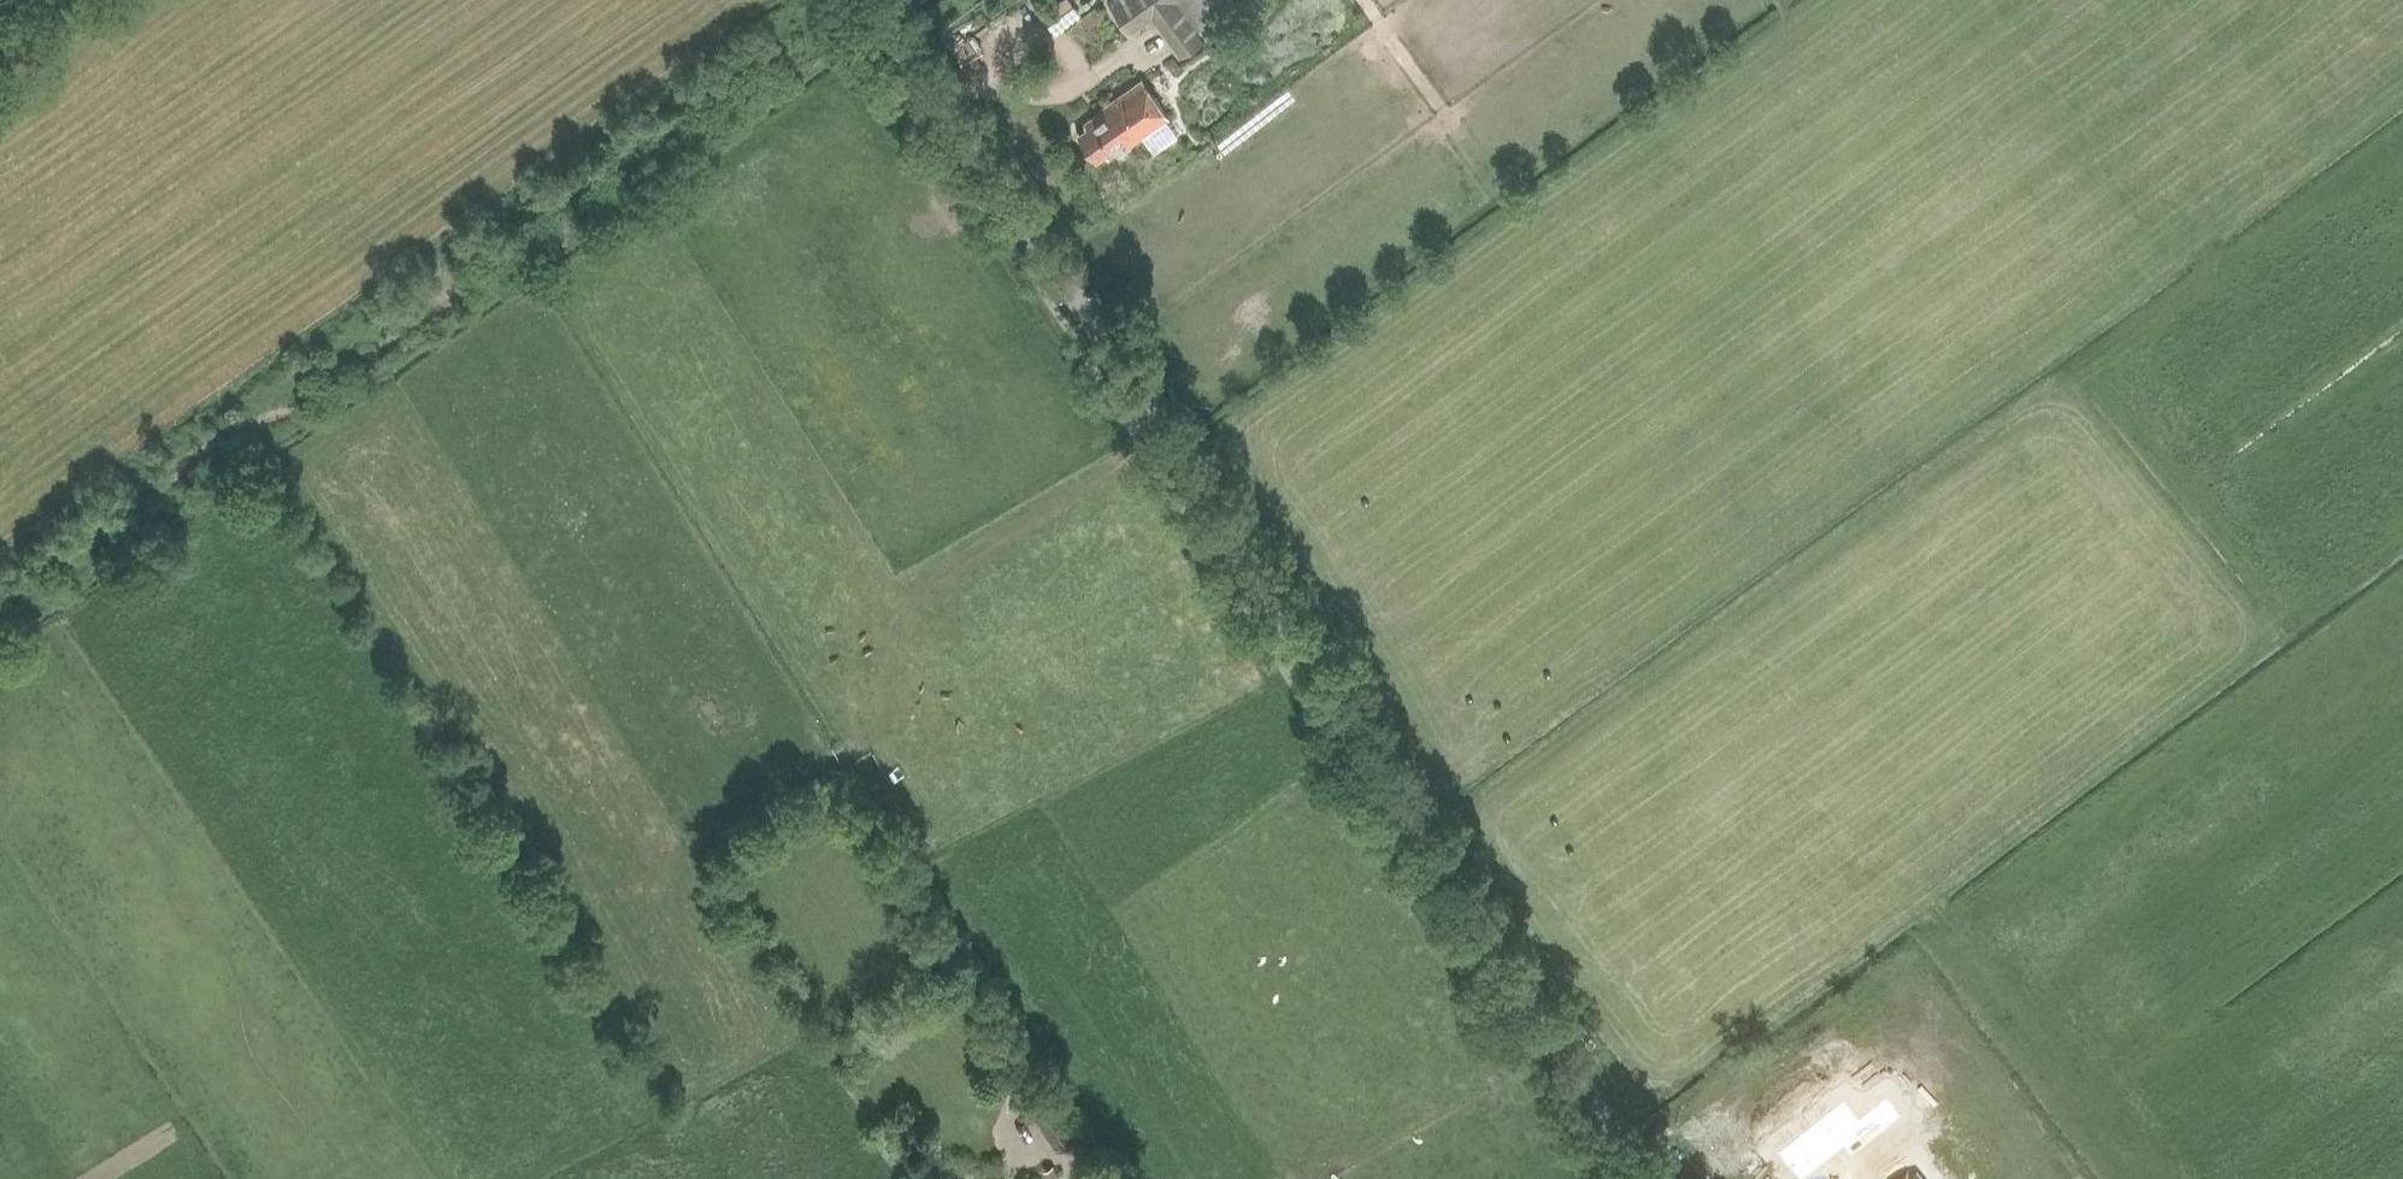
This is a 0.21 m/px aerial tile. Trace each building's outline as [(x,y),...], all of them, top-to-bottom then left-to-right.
[(1108,1),(1131,33),(1152,17),(1182,57),(1207,38),(1200,29),(1215,18),(1202,0),(1109,0),(1108,1)] [(1084,124),(1088,129),(1079,135),(1097,162),(1107,156),(1110,160),(1128,145),(1131,149),(1168,117),(1143,80),(1100,109),(1101,112),(1084,124)] [(1778,1152),(1799,1178),(1805,1178),(1845,1147),(1852,1156),(1901,1116),(1886,1097),(1859,1119),(1843,1100),(1778,1152)] [(1044,1172),(1048,1178),(1056,1178),(1060,1177),(1054,1166),(1044,1172)]
